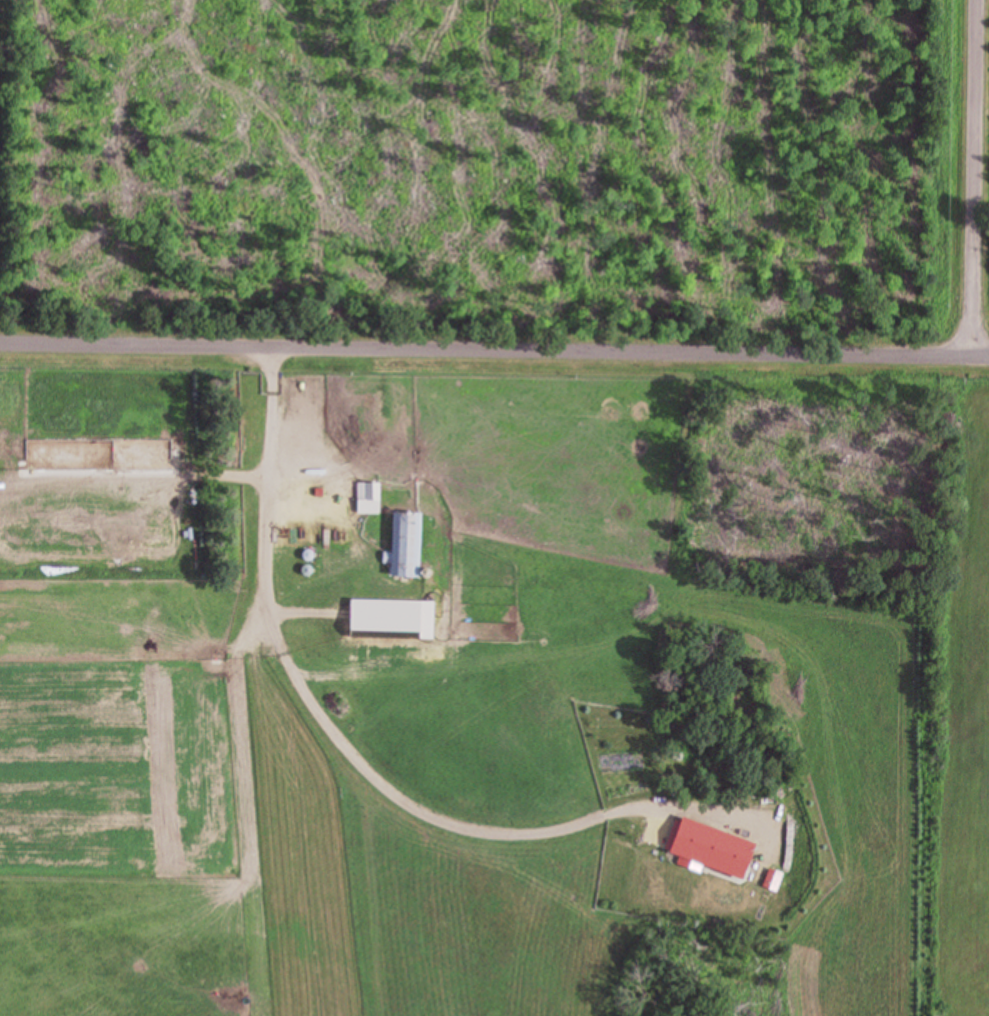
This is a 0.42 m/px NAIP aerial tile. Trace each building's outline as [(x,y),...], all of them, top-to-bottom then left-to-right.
[(360,502),(379,502),(379,483),(360,483),(360,502)] [(424,578),(425,513),(396,513),(396,578),(424,578)] [(752,879),(763,841),(687,819),(677,854),(683,856),(681,864),(704,870),(705,866),(752,879)]
